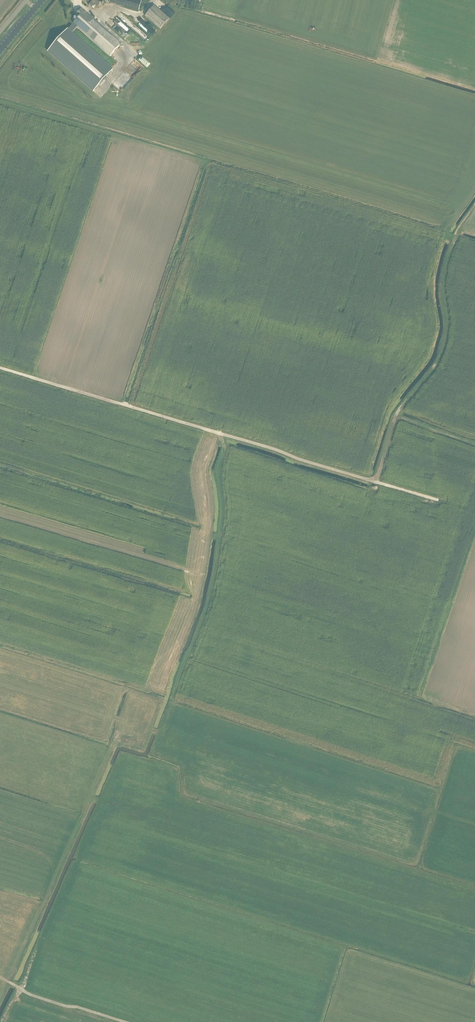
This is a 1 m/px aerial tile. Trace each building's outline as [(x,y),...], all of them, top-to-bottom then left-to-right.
[(103,2),(101,0),(80,0),(91,9),(94,5),(97,8),(103,2)] [(109,3),(138,11),(142,0),(110,0),(109,3)] [(169,18),(173,13),(163,3),(158,8),(169,18)] [(160,29),(170,18),(155,5),(145,16),(160,29)] [(121,43),(84,11),(48,52),(93,92),(114,69),(72,33),(77,27),(110,56),(121,43)] [(120,13),(117,15),(128,25),(130,23),(120,13)] [(106,17),(103,20),(122,37),(125,34),(117,27),(106,17)] [(139,28),(152,38),(157,32),(145,21),(139,28)] [(137,36),(139,38),(143,32),(135,27),(127,37),(133,41),(137,36)]
